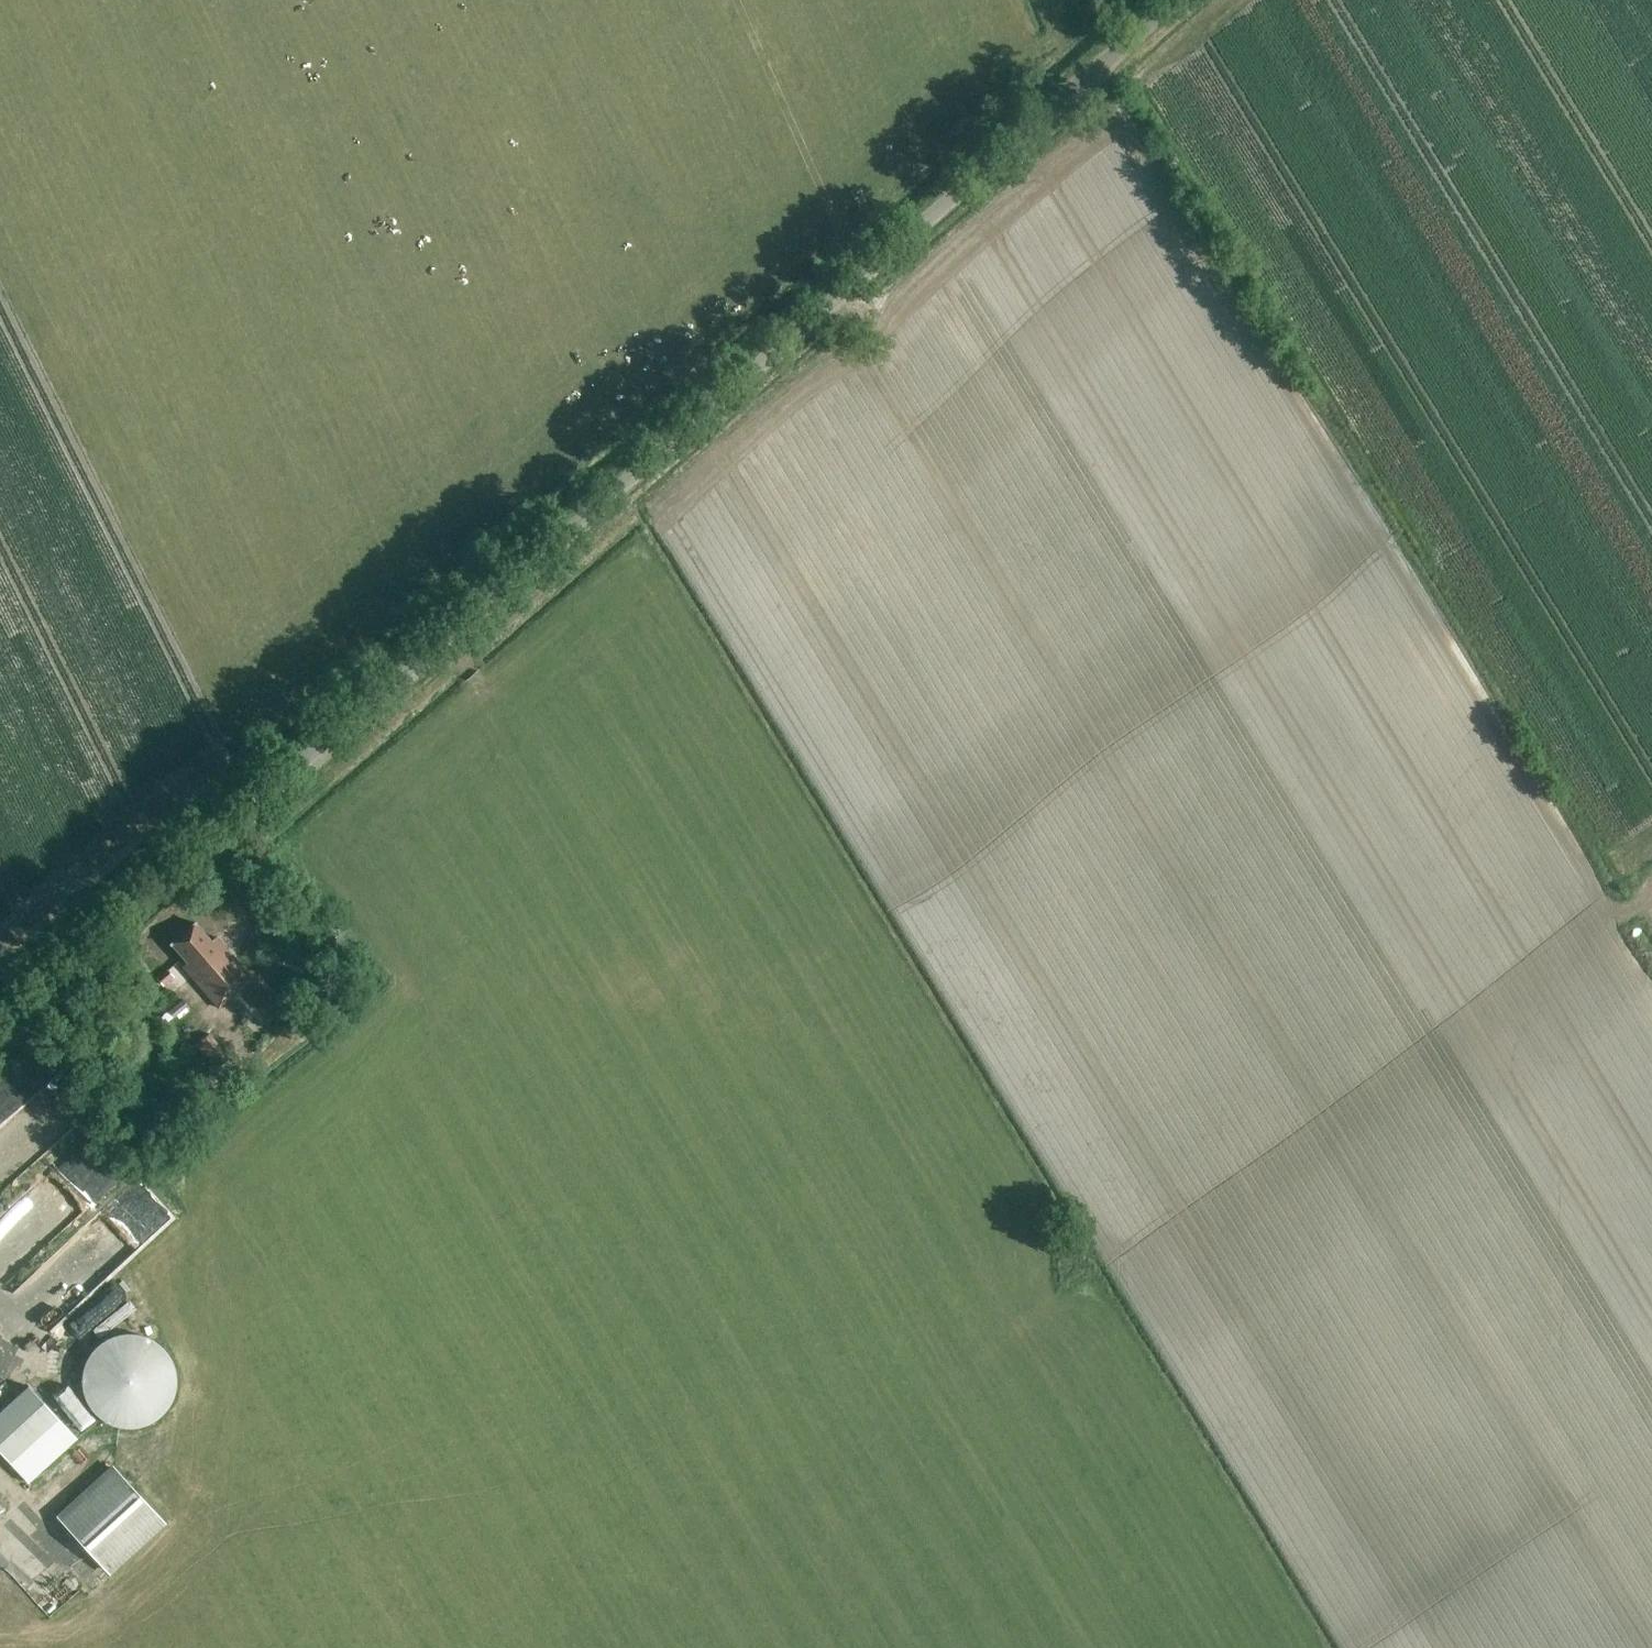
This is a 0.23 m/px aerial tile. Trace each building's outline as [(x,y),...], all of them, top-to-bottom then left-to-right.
[(218,1007),(251,978),(222,945),(217,950),(197,927),(172,948),(186,962),(181,966),(218,1007)] [(154,978),(162,986),(172,977),(164,968),(154,978)] [(55,1144),(99,1097),(72,1072),(28,1120),(55,1144)] [(101,1129),(26,1211),(59,1241),(134,1158),(101,1129)] [(99,1257),(114,1252),(117,1261),(127,1271),(130,1279),(142,1293),(153,1289),(163,1300),(147,1315),(179,1303),(165,1265),(175,1256),(153,1196),(138,1202),(93,1243),(99,1257)] [(65,1305),(48,1283),(20,1279),(0,1295),(0,1330),(12,1346),(40,1349),(62,1332),(65,1305)] [(138,1335),(132,1334),(126,1334),(120,1335),(114,1336),(108,1339),(102,1342),(98,1346),(93,1350),(89,1355),(86,1360),(84,1366),(82,1372),(82,1378),(82,1385),(82,1391),(84,1397),(87,1402),(90,1408),(94,1413),(98,1417),(103,1421),(108,1424),(114,1426),(120,1428),(126,1429),(133,1429),(139,1428),(145,1426),(150,1424),(156,1420),(161,1417),(165,1412),(169,1407),(172,1402),(174,1396),(176,1390),(177,1384),(177,1378),(176,1372),(174,1366),(172,1360),(169,1355),(165,1350),(160,1345),(155,1342),(150,1338),(144,1336),(138,1335)] [(26,1484),(76,1438),(27,1386),(0,1411),(0,1455),(26,1484)] [(114,1468),(59,1519),(107,1571),(162,1520),(114,1468)] [(51,1563),(61,1580),(84,1566),(73,1549),(51,1563)]
